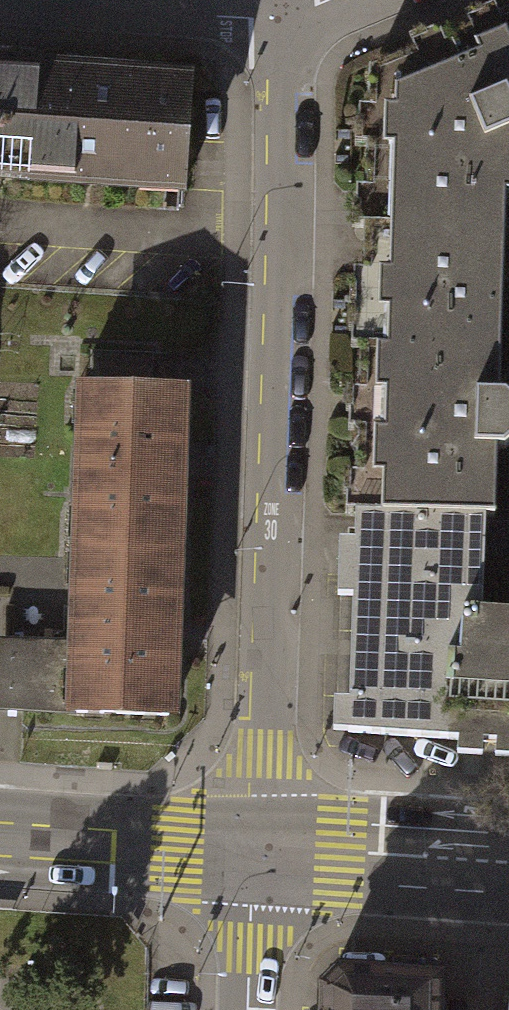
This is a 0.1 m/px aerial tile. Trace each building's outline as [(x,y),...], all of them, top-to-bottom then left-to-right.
[(360,72),(356,210),(341,732),(508,744),(508,562),(474,559),(474,516),(485,516),(493,214),(495,145),(508,139),(508,10),(360,72)] [(0,65),(0,177),(172,189),(180,77),(0,65)] [(170,388),(77,385),(70,644),(68,711),(161,714),(170,388)] [(0,642),(0,709),(68,711),(70,644),(0,642)] [(317,1009),(427,1009),(428,977),(334,971),(317,984),(317,1009)]
